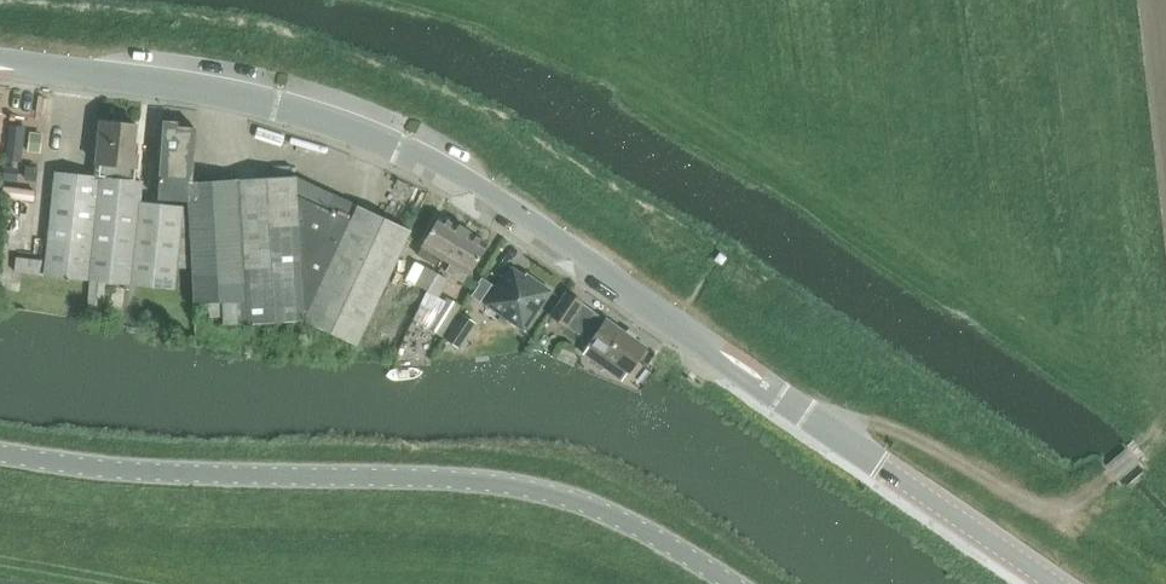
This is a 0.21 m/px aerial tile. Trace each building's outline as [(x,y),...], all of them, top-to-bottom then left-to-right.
[(47,261),(45,275),(174,289),(176,273),(194,273),(190,209),(183,209),(140,204),(143,183),(136,181),(139,155),(133,154),(136,125),(101,122),(94,178),(56,174),(47,261)] [(12,127),(7,161),(21,163),(26,129),(12,127)] [(307,320),(357,344),(410,231),(295,176),(195,182),(198,129),(165,127),(161,199),(189,200),(190,209),(194,273),(196,304),(209,303),(210,317),(224,316),(225,325),(307,320)] [(29,141),(28,152),(40,154),(42,143),(29,141)] [(6,168),(4,182),(11,183),(13,169),(6,168)] [(3,188),(2,198),(16,200),(18,190),(3,188)] [(464,231),(441,217),(419,256),(437,266),(442,257),(448,260),(464,231)] [(448,272),(466,283),(488,245),(464,231),(448,260),(453,263),(448,272)] [(716,259),(724,263),(729,256),(722,252),(716,259)] [(16,258),(14,272),(45,275),(47,261),(16,258)] [(427,266),(416,284),(427,290),(438,273),(427,266)] [(511,266),(485,304),(525,331),(552,291),(526,274),(525,276),(511,266)] [(438,273),(427,290),(439,297),(449,280),(438,273)] [(480,284),(471,296),(480,302),(492,285),(482,278),(478,283),(480,284)] [(90,280),(88,296),(104,297),(106,282),(90,280)] [(585,303),(570,292),(553,317),(569,327),(585,303)] [(442,337),(461,305),(446,296),(427,327),(442,337)] [(585,303),(569,327),(579,334),(595,310),(585,303)] [(463,315),(457,325),(469,332),(475,323),(463,315)] [(619,361),(632,371),(648,348),(608,321),(589,348),(616,366),(619,361)]
